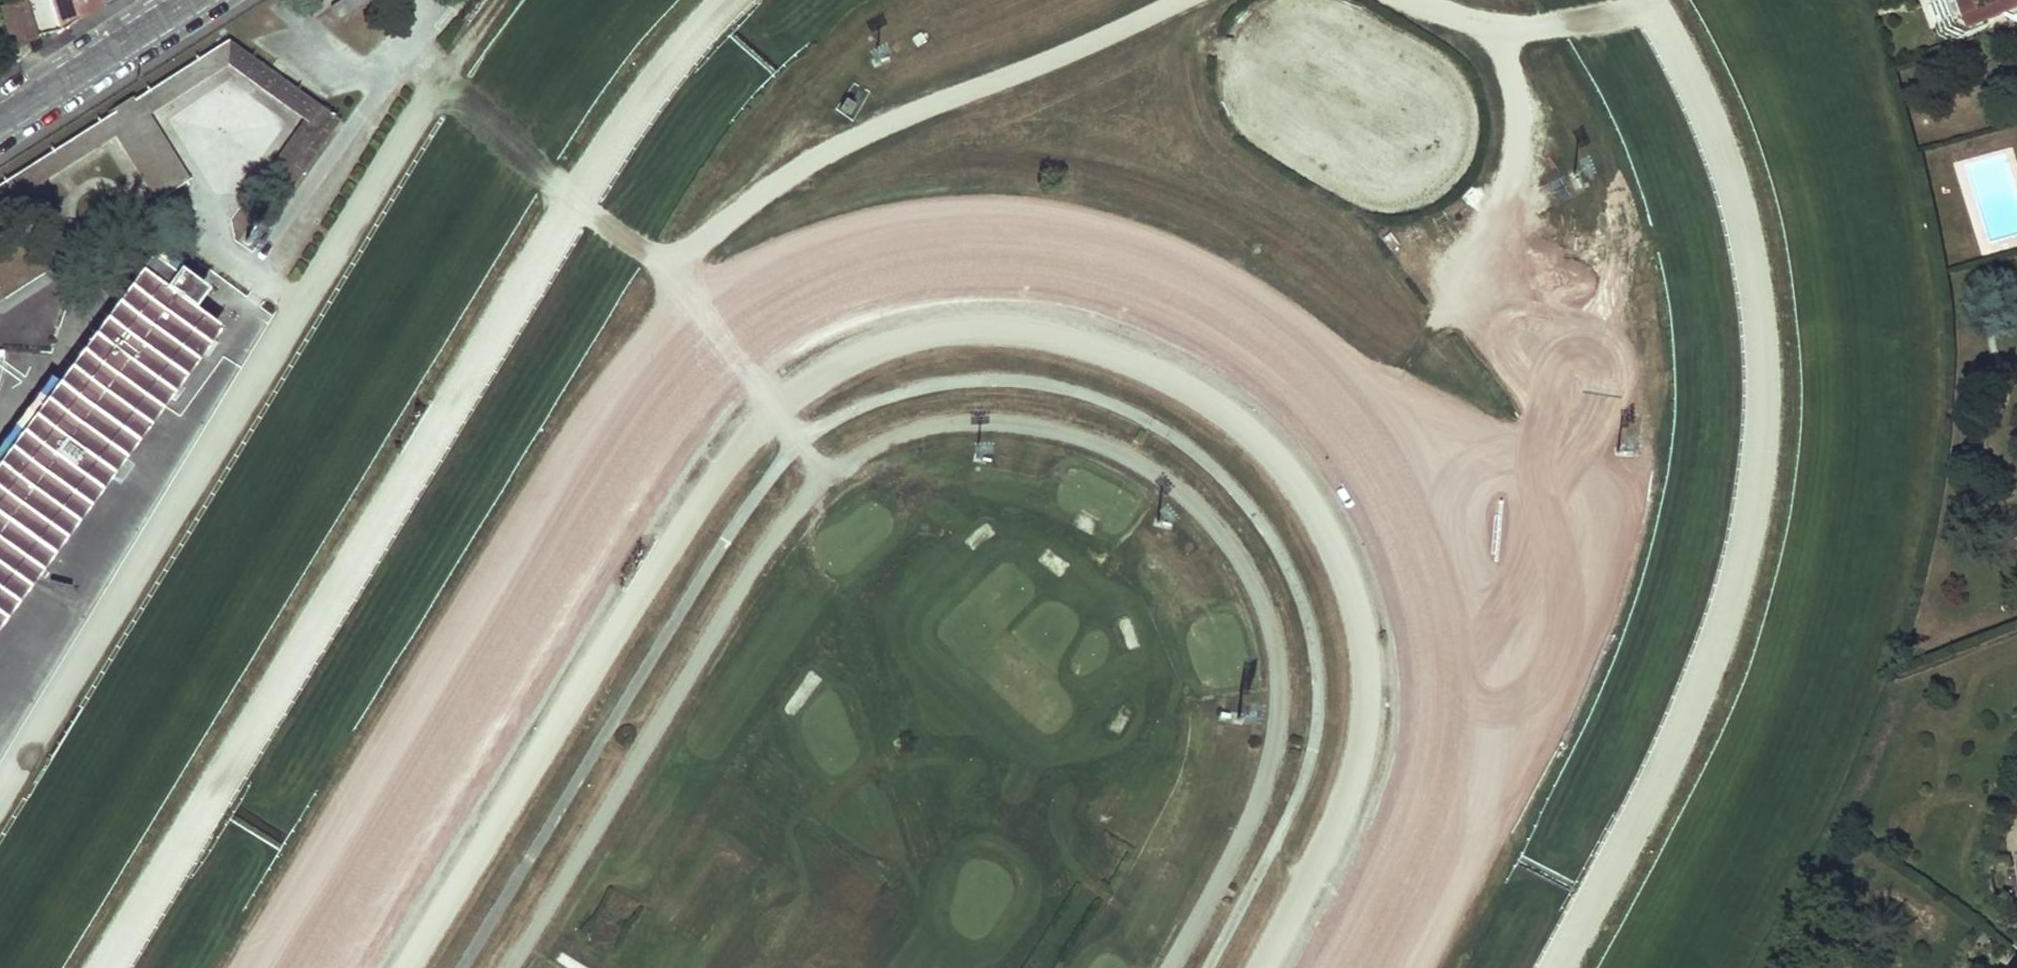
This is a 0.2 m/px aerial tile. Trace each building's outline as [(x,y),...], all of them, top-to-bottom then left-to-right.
[(58,32),(75,22),(68,0),(48,0),(58,32)] [(75,22),(98,8),(96,0),(68,0),(75,22)] [(1950,32),(1968,25),(1971,32),(2005,18),(2010,8),(2016,5),(2016,0),(1939,0),(1950,32)] [(0,8),(0,21),(7,44),(31,38),(20,2),(0,8)] [(2010,8),(2005,18),(2007,22),(2016,19),(2016,5),(2010,8)] [(226,40),(209,51),(218,64),(225,59),(236,66),(245,53),(226,40)] [(209,51),(111,113),(121,125),(113,130),(156,200),(182,182),(140,113),(218,64),(209,51)] [(245,53),(236,66),(310,117),(319,105),(245,53)] [(310,117),(266,175),(288,190),(338,120),(319,105),(310,117)] [(111,113),(94,124),(102,138),(113,130),(121,125),(111,113)] [(0,183),(0,203),(102,138),(94,124),(0,183)] [(237,205),(233,240),(252,243),(257,208),(237,205)] [(151,281),(170,274),(161,267),(151,281)] [(202,318),(194,312),(172,297),(182,282),(170,274),(151,281),(80,376),(67,368),(32,417),(44,425),(0,484),(0,589),(202,318)] [(172,297),(194,312),(208,293),(186,277),(182,282),(172,297)] [(0,589),(0,621),(217,329),(202,318),(0,589)]
